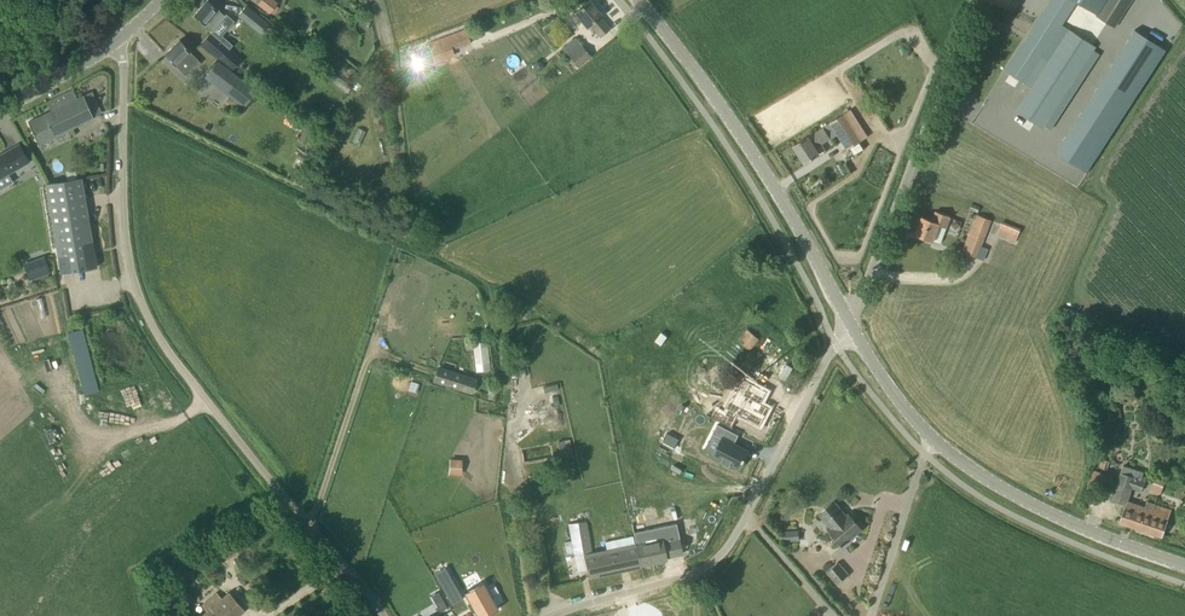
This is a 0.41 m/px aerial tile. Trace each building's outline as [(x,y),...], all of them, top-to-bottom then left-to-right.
[(221,20),(225,15),(218,9),(208,0),(206,0),(193,15),(212,30),(221,20)] [(260,1),(257,5),(274,16),(277,12),(273,9),(278,2),(275,0),(260,0),(260,1)] [(602,15),(589,0),(574,12),(587,28),(590,25),(600,36),(609,28),(599,17),(602,15)] [(1006,71),(1024,83),(1032,89),(1070,29),(1062,24),(1077,1),(1097,14),(1106,0),(1052,0),(1006,71)] [(1096,16),(1115,27),(1132,0),(1106,0),(1097,14),(1096,16)] [(246,5),(237,16),(262,35),(271,24),(246,5)] [(1095,46),(1070,29),(1032,89),(1017,111),(1043,128),(1095,46)] [(431,49),(423,52),(427,63),(435,60),(436,62),(454,55),(452,50),(470,43),(465,30),(429,43),(431,49)] [(1134,30),(1055,153),(1087,173),(1166,50),(1134,30)] [(201,43),(234,72),(242,62),(210,33),(201,43)] [(179,69),(189,59),(196,67),(200,63),(189,51),(190,50),(180,40),(165,54),(179,69)] [(574,66),(577,63),(579,66),(591,56),(581,46),(570,56),(571,58),(568,60),(574,66)] [(416,70),(424,66),(417,51),(409,55),(416,70)] [(256,90),(231,71),(222,83),(221,83),(221,84),(246,104),(256,90)] [(73,89),(46,102),(51,111),(28,122),(38,144),(93,118),(82,95),(77,98),(73,89)] [(830,124),(837,134),(838,133),(848,149),(862,140),(856,132),(864,126),(852,108),(845,113),(842,109),(831,116),(834,121),(830,124)] [(829,125),(824,128),(809,137),(808,136),(794,146),(805,163),(819,154),(816,147),(835,135),(829,125)] [(305,142),(312,132),(307,128),(299,138),(305,142)] [(313,133),(304,143),(309,147),(317,137),(313,133)] [(29,161),(19,144),(0,155),(0,178),(29,161)] [(96,267),(82,178),(46,184),(61,273),(96,267)] [(922,217),(916,234),(933,241),(939,224),(947,227),(951,216),(936,211),(932,220),(922,217)] [(989,249),(980,246),(990,219),(977,214),(963,252),(985,260),(989,249)] [(1003,221),(998,236),(1015,243),(1021,228),(1014,226),(1003,221)] [(43,256),(23,263),(29,280),(49,273),(43,256)] [(751,350),(760,339),(747,329),(738,340),(751,350)] [(472,335),(472,342),(476,372),(490,370),(486,334),(472,335)] [(433,380),(461,389),(473,393),(478,379),(438,367),(433,380)] [(735,389),(726,407),(760,425),(769,407),(761,403),(767,391),(750,382),(744,394),(735,389)] [(535,389),(544,421),(563,416),(554,384),(535,389)] [(730,465),(731,463),(739,467),(743,460),(744,461),(745,458),(745,457),(748,450),(734,443),(738,434),(717,423),(713,433),(722,438),(713,454),(722,459),(721,461),(730,465)] [(100,472),(127,458),(123,451),(96,465),(100,472)] [(448,475),(461,476),(462,459),(449,458),(448,475)] [(1145,472),(1129,467),(1123,465),(1121,473),(1112,499),(1126,504),(1120,522),(1163,537),(1172,510),(1147,502),(1145,507),(1127,501),(1132,487),(1143,491),(1146,482),(1142,481),(1145,472)] [(1106,488),(1111,474),(1093,468),(1088,481),(1106,488)] [(1155,475),(1149,490),(1159,494),(1165,476),(1161,474),(1160,477),(1155,475)] [(862,529),(849,513),(846,516),(834,501),(819,514),(831,529),(829,531),(842,546),(862,529)] [(628,568),(621,538),(605,541),(607,550),(591,553),(585,521),(568,524),(572,541),(563,543),(565,556),(584,553),(589,576),(628,568)] [(654,531),(621,538),(628,568),(667,560),(662,539),(656,540),(654,531)] [(781,541),(794,541),(800,540),(799,531),(781,532),(781,541)] [(229,541),(215,550),(222,561),(235,552),(229,541)] [(838,584),(849,575),(838,563),(827,572),(838,584)] [(445,567),(434,573),(452,605),(463,598),(445,567)] [(470,590),(484,613),(483,613),(485,615),(486,615),(491,613),(491,612),(503,605),(504,606),(504,605),(503,603),(492,584),(489,579),(488,579),(488,580),(471,590),(471,589),(470,590)] [(182,596),(175,585),(167,590),(168,591),(163,596),(167,601),(172,598),(174,601),(182,596)] [(208,610),(201,615),(238,615),(245,610),(229,592),(222,598),(217,592),(203,604),(208,610)] [(443,600),(436,604),(440,611),(447,607),(443,600)]
